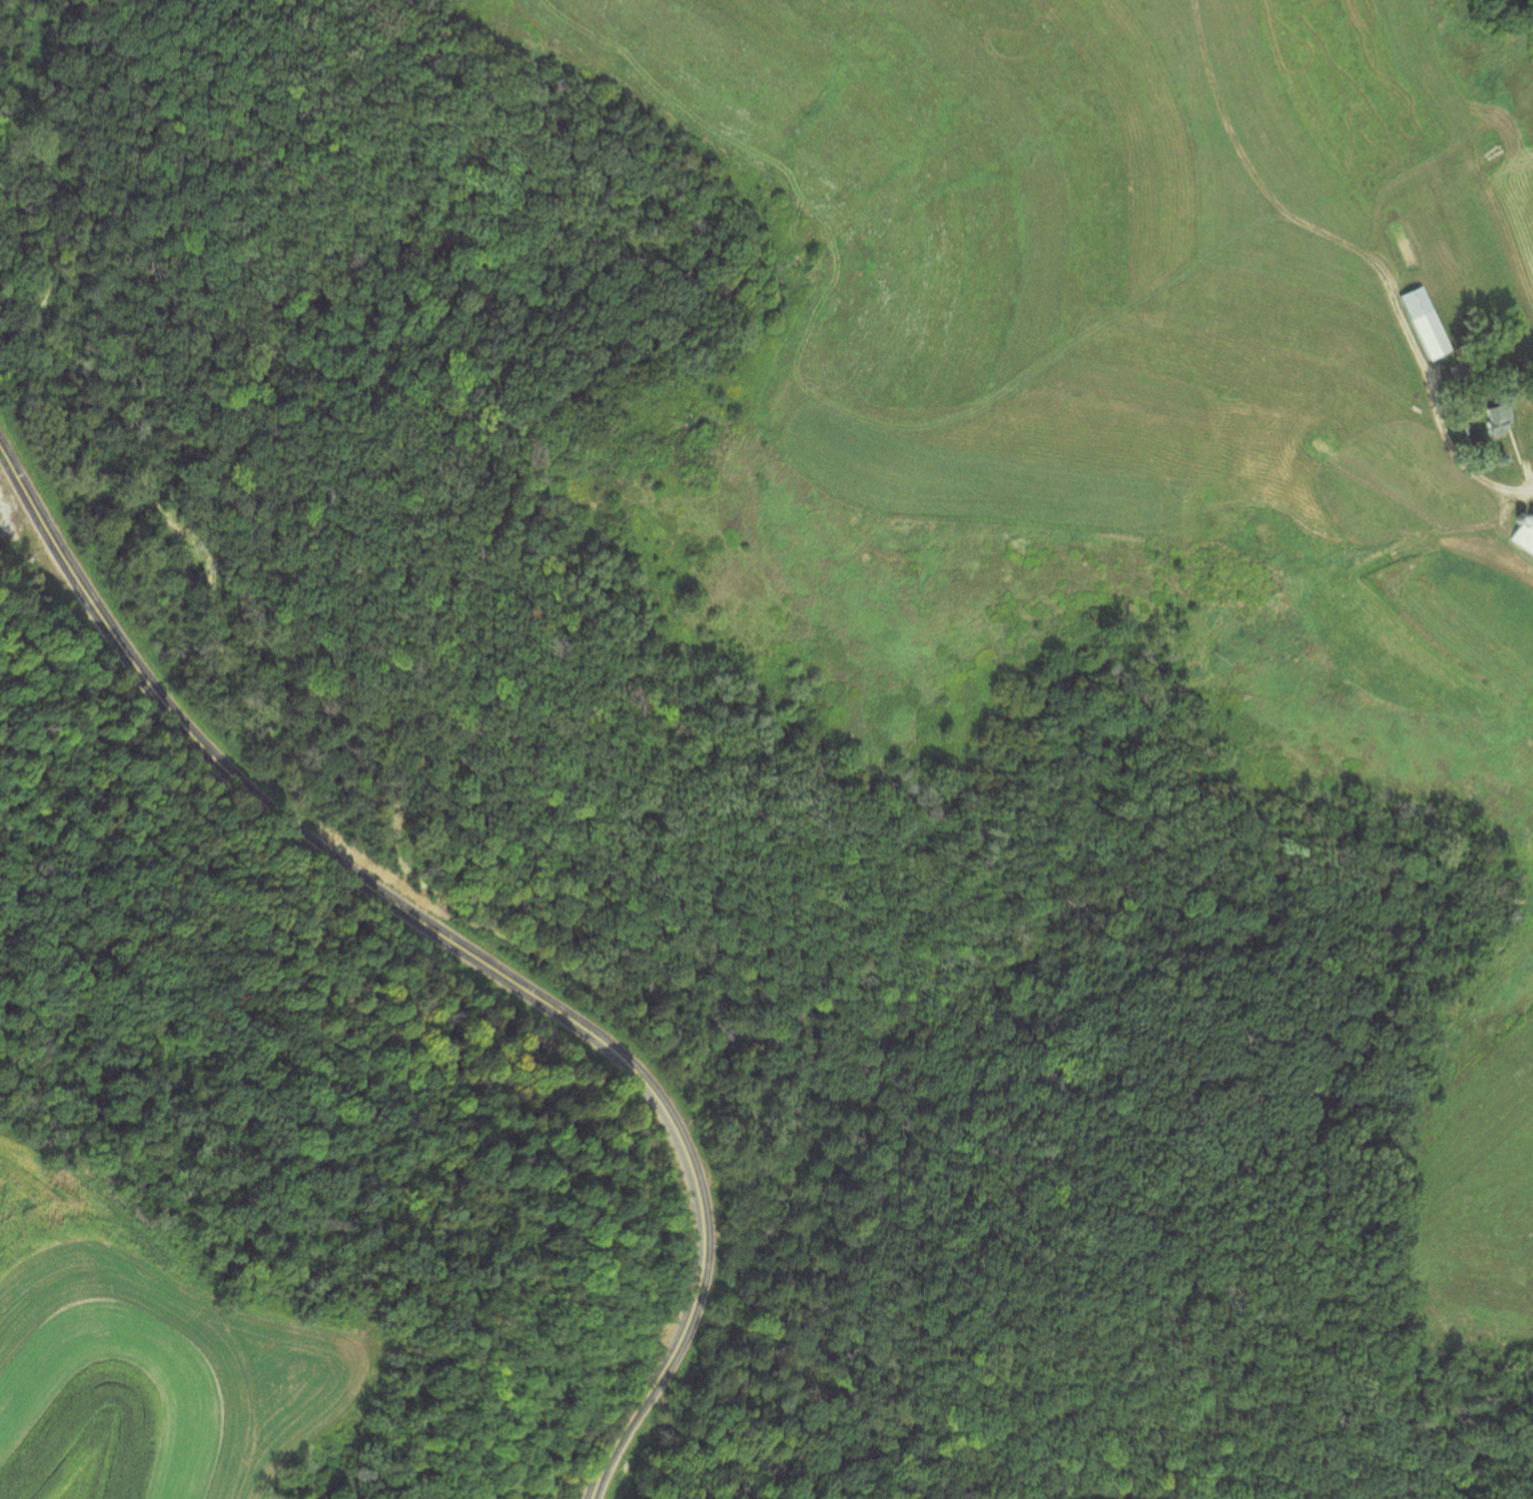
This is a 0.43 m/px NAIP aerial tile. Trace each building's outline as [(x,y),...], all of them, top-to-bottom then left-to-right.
[(1423,359),(1445,351),(1419,284),(1397,293),(1423,359)] [(1503,423),(1509,420),(1502,400),(1479,409),(1490,436),(1505,430),(1503,423)] [(1531,502),(1507,540),(1532,557),(1532,503),(1531,502)]
